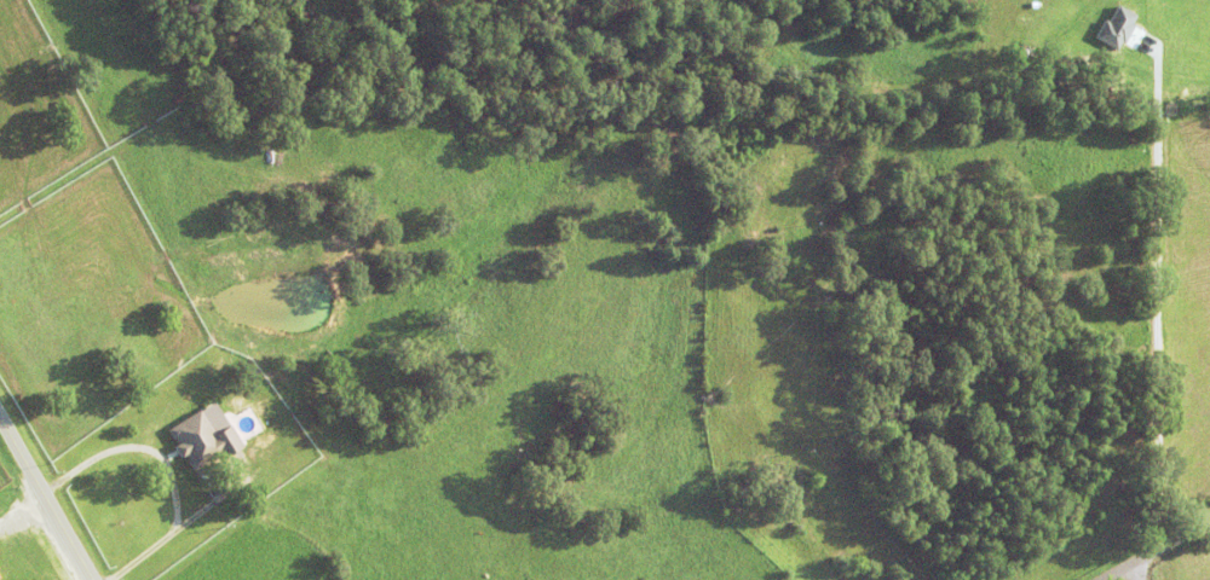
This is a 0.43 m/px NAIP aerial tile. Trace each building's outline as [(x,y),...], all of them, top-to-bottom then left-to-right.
[(1094,38),(1116,51),(1136,15),(1113,2),(1094,38)] [(800,132),(805,122),(817,127),(812,137),(800,132)] [(165,428),(173,443),(170,445),(177,458),(186,453),(193,467),(216,454),(227,474),(246,463),(213,402),(165,428)]
